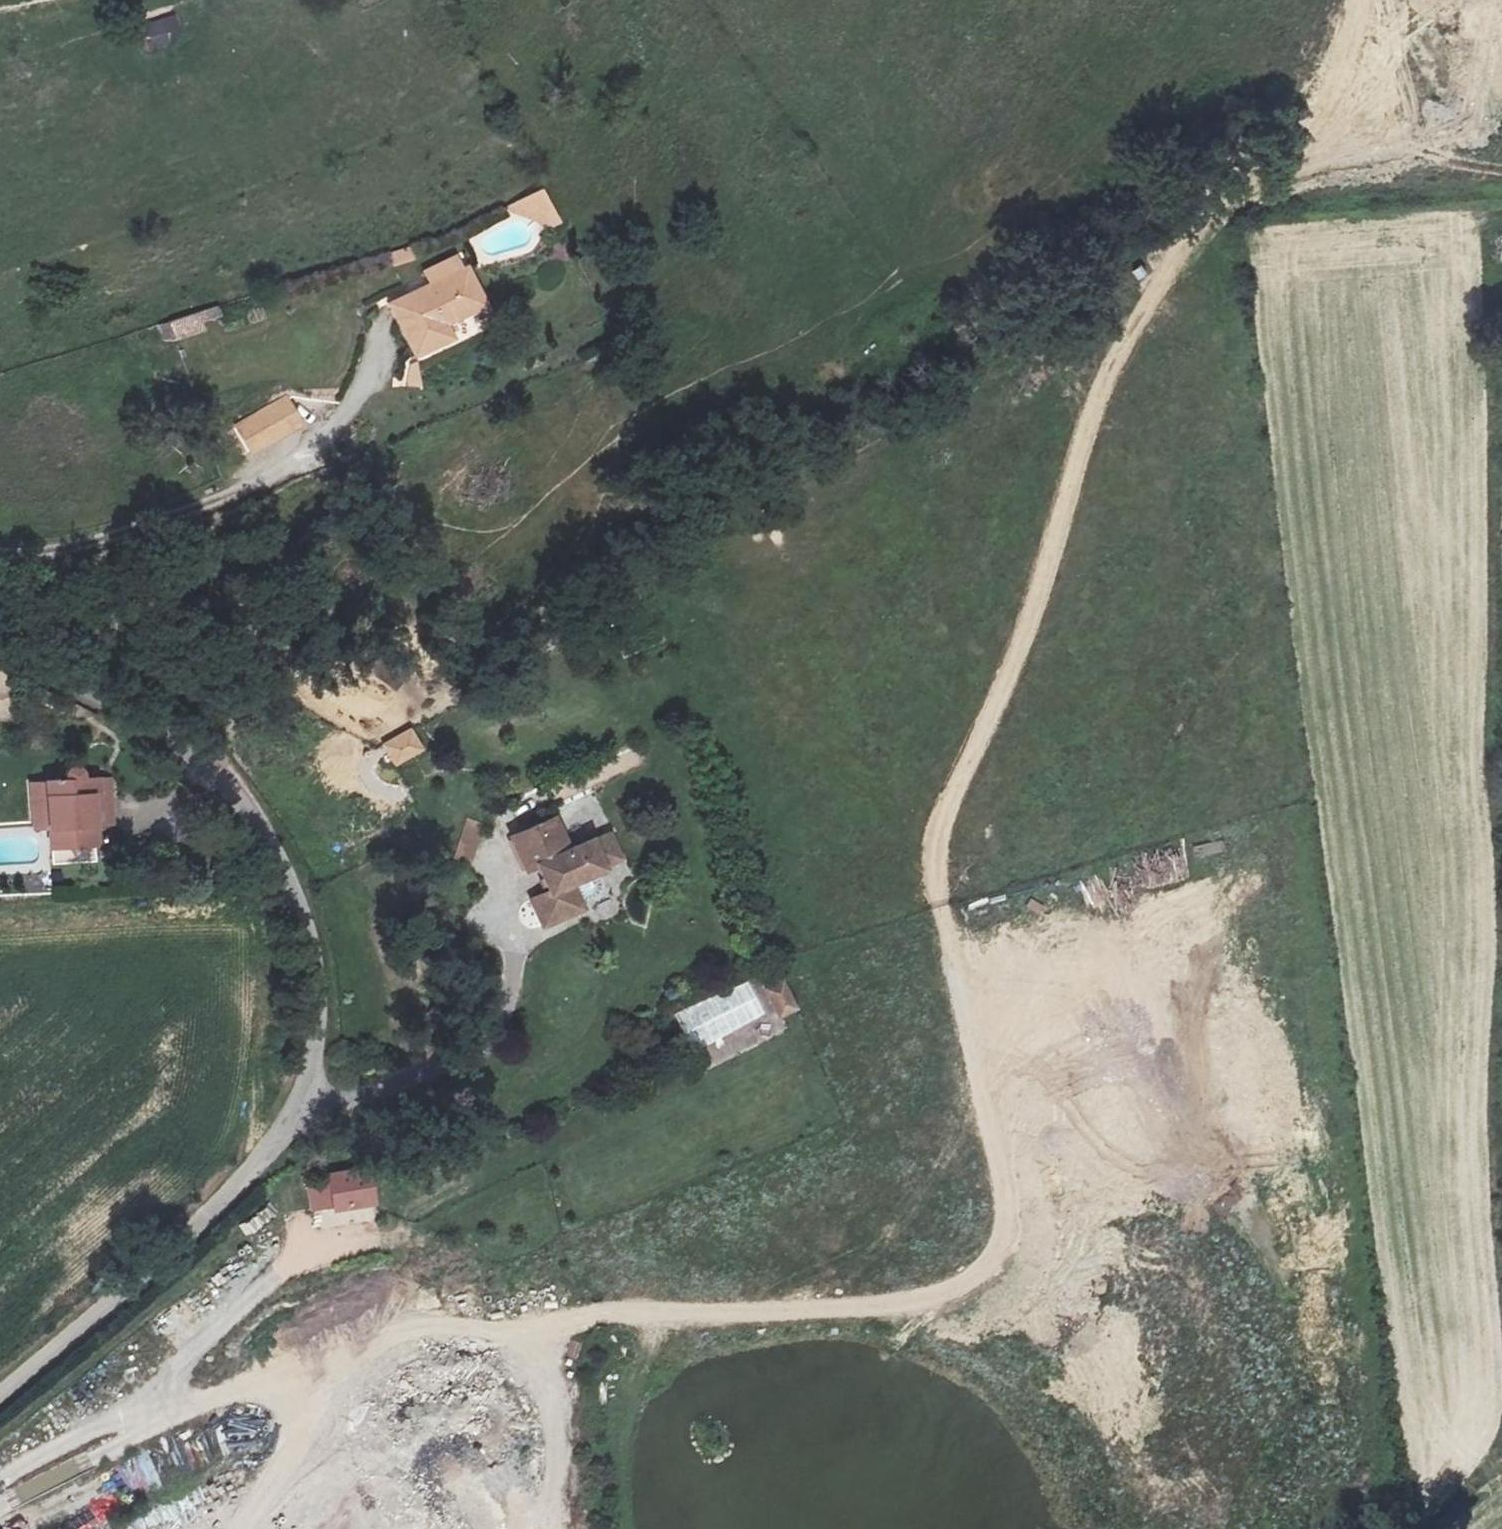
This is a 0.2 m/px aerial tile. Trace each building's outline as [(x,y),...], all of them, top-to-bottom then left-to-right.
[(144,23),(151,47),(183,38),(176,14),(144,23)] [(537,237),(561,223),(542,189),(517,203),(537,237)] [(427,287),(388,303),(406,344),(478,313),(456,261),(422,275),(427,287)] [(164,343),(224,324),(218,308),(159,326),(164,343)] [(402,362),(406,389),(421,387),(417,360),(402,362)] [(100,790),(46,792),(49,838),(84,837),(84,810),(102,808),(100,790)] [(471,867),(484,826),(467,820),(454,862),(471,867)] [(550,822),(508,839),(519,867),(532,863),(542,889),(523,896),(534,923),(576,906),(566,880),(596,867),(595,865),(612,858),(602,834),(586,841),(585,839),(560,849),(550,822)] [(785,978),(758,990),(772,1021),(799,1010),(785,978)] [(677,1014),(693,1053),(714,1044),(697,1006),(677,1014)] [(312,1218),(378,1209),(373,1171),(307,1179),(312,1218)] [(103,1522),(121,1507),(110,1493),(91,1507),(103,1522)]
